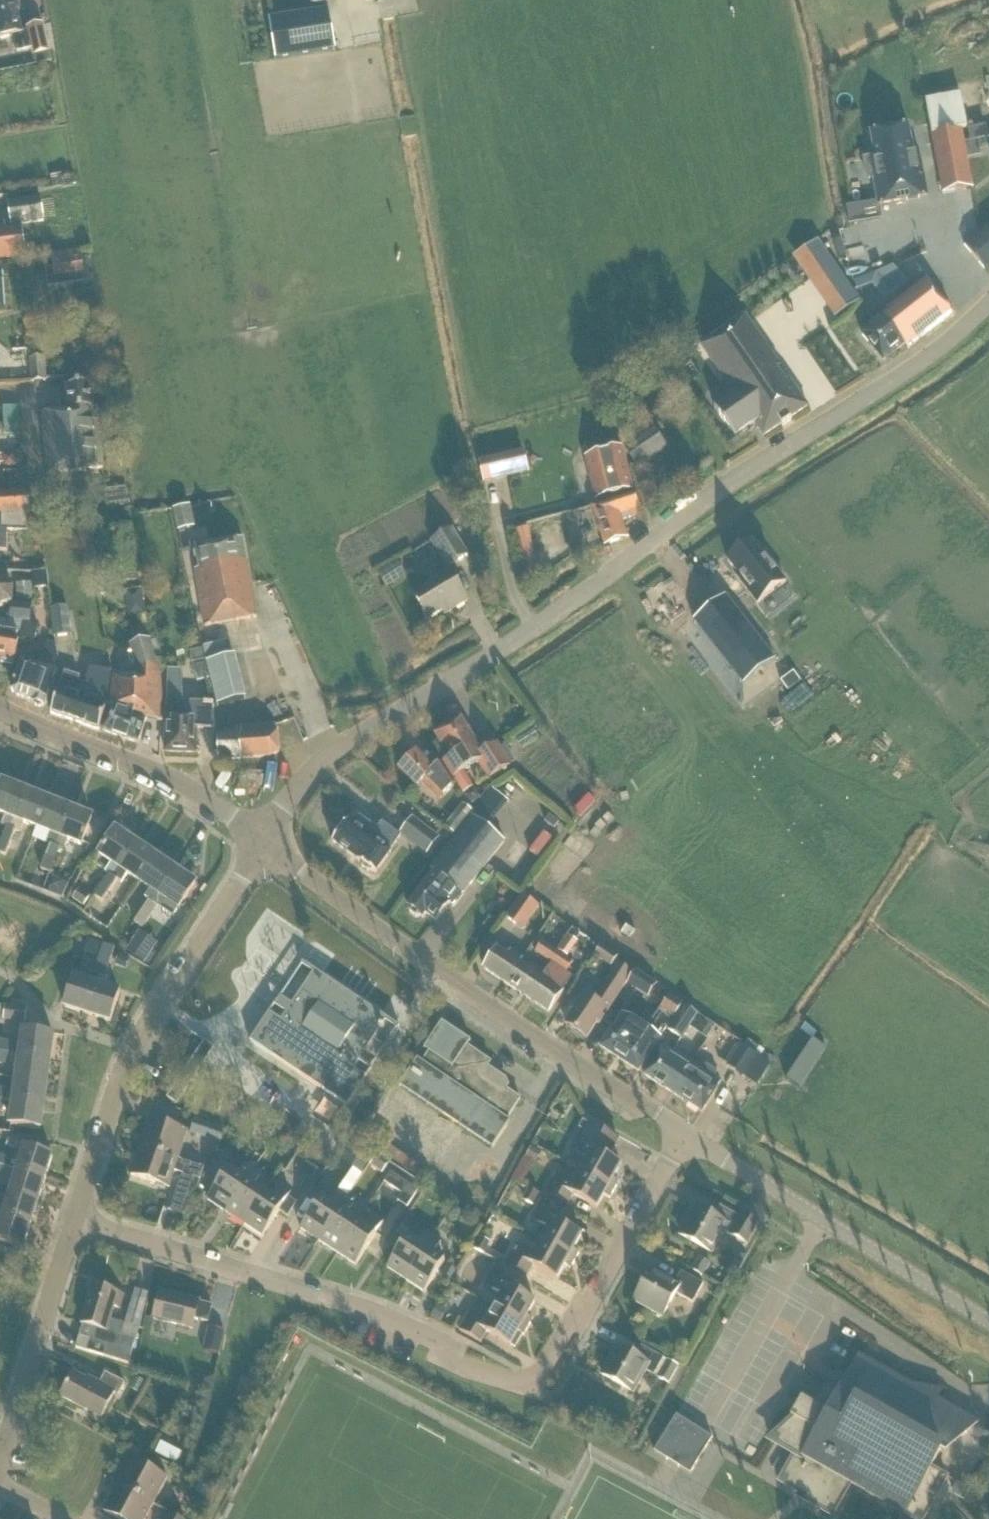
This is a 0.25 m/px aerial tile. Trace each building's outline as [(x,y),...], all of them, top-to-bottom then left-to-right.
[(12,0),(4,0),(0,1),(0,40),(13,37),(17,53),(32,50),(34,57),(49,53),(43,26),(27,30),(28,33),(22,34),(17,13),(15,14),(12,0)] [(269,19),(276,60),(336,51),(329,9),(269,19)] [(943,195),(973,189),(961,130),(966,129),(960,95),(925,101),(943,195)] [(988,138),(985,125),(968,129),(970,141),(988,138)] [(870,135),(875,159),(864,161),(868,181),(873,180),(878,207),(927,198),(918,151),(913,152),(908,128),(870,135)] [(51,179),(52,187),(67,184),(71,179),(68,176),(51,179)] [(9,203),(8,203),(9,208),(12,227),(44,222),(40,199),(9,203)] [(973,212),(984,226),(988,222),(988,199),(973,212)] [(964,247),(984,270),(988,265),(988,225),(964,247)] [(23,228),(0,232),(0,262),(26,259),(23,228)] [(836,318),(862,300),(821,239),(795,256),(836,318)] [(81,250),(51,255),(55,283),(85,279),(81,250)] [(884,284),(900,272),(895,265),(876,274),(884,284)] [(909,350),(953,315),(923,277),(885,307),(889,312),(861,333),(863,336),(863,339),(867,344),(870,345),(884,361),(905,345),(909,350)] [(781,368),(745,316),(700,347),(733,394),(713,407),(736,439),(754,426),(763,438),(809,408),(789,379),(786,382),(777,370),(781,368)] [(31,383),(47,382),(45,357),(29,358),(31,383)] [(93,408),(91,385),(67,388),(69,413),(43,416),(49,477),(103,470),(97,408),(93,408)] [(19,407),(3,408),(3,423),(0,423),(0,437),(4,437),(5,445),(21,444),(19,407)] [(641,465),(671,448),(659,428),(629,445),(641,465)] [(611,501),(632,494),(630,488),(623,458),(612,461),(609,452),(608,452),(606,443),(586,448),(588,457),(586,458),(596,501),(610,497),(611,501)] [(500,457),(506,479),(527,473),(522,451),(500,457)] [(7,530),(27,530),(27,512),(30,512),(28,493),(1,496),(1,497),(0,497),(0,516),(2,516),(2,530),(7,530)] [(632,494),(611,501),(591,508),(604,546),(628,538),(620,515),(638,509),(633,494),(632,494)] [(179,530),(180,530),(197,526),(192,505),(175,509),(179,530)] [(539,521),(544,543),(570,536),(565,514),(539,521)] [(512,533),(520,565),(536,561),(528,528),(512,533)] [(447,569),(468,556),(452,530),(431,543),(447,569)] [(204,628),(256,619),(242,540),(196,548),(197,551),(195,554),(196,559),(198,561),(200,570),(195,571),(204,628)] [(751,544),(727,563),(737,576),(735,577),(757,605),(785,583),(771,565),(770,566),(765,560),(766,559),(763,555),(761,557),(751,544)] [(387,589),(407,577),(398,563),(378,575),(387,589)] [(454,611),(468,602),(450,574),(414,596),(429,621),(451,607),(454,611)] [(11,603),(13,591),(0,581),(0,609),(11,603)] [(31,584),(17,585),(18,601),(32,600),(31,584)] [(141,591),(127,593),(129,601),(143,599),(141,591)] [(726,597),(694,622),(744,685),(775,660),(726,597)] [(12,605),(10,621),(23,622),(30,623),(32,607),(12,605)] [(54,638),(72,635),(68,608),(50,610),(54,638)] [(1,660),(0,664),(14,666),(20,637),(23,622),(10,621),(0,620),(0,660),(1,660)] [(35,646),(39,631),(24,627),(21,642),(35,646)] [(54,672),(59,658),(56,644),(47,641),(39,667),(26,663),(22,662),(12,691),(16,698),(34,704),(36,708),(40,709),(44,708),(45,708),(56,673),(54,672)] [(161,724),(160,674),(159,674),(150,641),(130,646),(138,675),(114,676),(110,709),(102,732),(138,744),(146,719),(161,724)] [(226,643),(203,648),(206,661),(211,680),(217,707),(246,699),(235,657),(230,658),(226,643)] [(206,661),(193,664),(198,683),(211,680),(206,661)] [(105,707),(111,672),(89,669),(86,685),(77,683),(79,677),(64,673),(59,690),(58,690),(50,714),(99,731),(107,707),(105,707)] [(800,682),(793,673),(780,682),(787,692),(800,682)] [(215,730),(213,707),(169,706),(168,723),(166,722),(165,754),(196,754),(196,730),(215,730)] [(475,743),(463,722),(458,721),(435,735),(450,759),(442,764),(453,779),(479,764),(489,781),(511,768),(496,744),(484,751),(478,741),(475,743)] [(218,736),(218,761),(269,758),(278,753),(277,732),(273,727),(237,730),(237,735),(218,736)] [(434,771),(416,754),(399,771),(417,789),(424,782),(442,799),(456,785),(442,764),(434,771)] [(0,791),(0,814),(6,817),(2,826),(6,828),(11,830),(15,820),(25,793),(3,784),(0,791)] [(37,829),(48,801),(25,793),(15,820),(11,830),(16,832),(20,833),(23,824),(37,829)] [(481,799),(478,795),(470,794),(465,797),(472,806),(481,799)] [(55,847),(70,810),(48,801),(37,829),(50,834),(46,844),(50,845),(55,847)] [(455,835),(473,812),(463,804),(445,827),(455,835)] [(69,841),(82,847),(92,819),(70,810),(55,847),(61,849),(65,851),(69,841)] [(377,831),(355,814),(349,823),(348,822),(332,843),(361,864),(362,869),(368,873),(373,873),(376,875),(391,853),(390,853),(396,845),(396,844),(401,838),(382,824),(377,831)] [(426,855),(440,838),(413,817),(399,835),(426,855)] [(463,895),(504,843),(482,825),(476,820),(473,818),(431,870),(434,872),(463,895)] [(6,828),(1,840),(11,844),(16,832),(11,830),(6,828)] [(113,878),(136,845),(115,831),(99,856),(111,864),(105,873),(109,875),(113,878)] [(11,844),(1,840),(0,844),(0,854),(7,856),(11,844)] [(61,849),(55,847),(50,845),(46,858),(56,862),(61,849)] [(139,883),(155,858),(136,845),(113,878),(118,881),(118,882),(121,884),(127,875),(139,883)] [(56,862),(46,858),(41,870),(51,874),(56,862)] [(153,905),(175,871),(155,858),(139,883),(150,890),(144,899),(149,902),(153,905)] [(162,911),(167,902),(179,910),(195,885),(175,871),(153,905),(158,908),(162,911)] [(463,895),(434,872),(406,907),(409,909),(409,914),(416,919),(420,918),(423,921),(426,917),(436,924),(451,906),(453,907),(463,895)] [(111,892),(118,881),(113,878),(109,875),(102,886),(111,892)] [(111,892),(102,886),(94,897),(103,903),(111,892)] [(79,892),(73,901),(84,908),(90,900),(79,892)] [(523,931),(540,908),(522,895),(505,918),(523,931)] [(153,905),(149,902),(142,913),(151,919),(158,908),(153,905)] [(134,924),(143,930),(151,919),(142,913),(134,924)] [(143,964),(152,951),(136,940),(127,953),(143,964)] [(97,954),(100,945),(90,942),(87,951),(97,954)] [(550,964),(558,953),(542,943),(535,953),(550,964)] [(87,1016),(109,948),(103,946),(93,975),(90,974),(87,984),(73,980),(64,1008),(87,1016)] [(109,948),(87,1016),(110,1023),(120,995),(105,990),(107,982),(105,981),(115,950),(109,948)] [(611,968),(617,958),(600,948),(595,957),(611,968)] [(520,964),(523,960),(510,952),(507,955),(498,949),(484,971),(505,985),(520,964)] [(558,953),(550,964),(566,974),(573,964),(558,953)] [(119,955),(116,963),(127,967),(130,960),(119,955)] [(284,992),(296,1000),(281,1022),(270,1015),(276,1006),(275,1006),(250,1043),(347,1107),(371,1070),(365,1078),(354,1070),(359,1062),(374,1041),(386,1049),(399,1029),(303,964),(301,966),(294,962),(281,981),(288,985),(284,992)] [(529,970),(520,964),(505,985),(527,999),(544,974),(532,966),(529,970)] [(599,1025),(632,974),(619,965),(597,998),(593,995),(590,999),(585,996),(566,1025),(586,1039),(596,1023),(599,1025)] [(636,972),(628,986),(648,999),(656,986),(636,972)] [(544,974),(527,999),(549,1014),(563,993),(554,986),(556,982),(544,974)] [(658,1002),(663,1005),(650,1024),(644,1021),(640,1027),(641,1027),(619,1060),(638,1073),(660,1040),(683,1004),(665,993),(658,1002)] [(26,1010),(0,1006),(0,1020),(24,1024),(26,1010)] [(690,1029),(699,1016),(684,1006),(667,1031),(682,1041),(690,1029)] [(600,1048),(619,1060),(641,1027),(640,1027),(623,1016),(613,1031),(612,1030),(600,1048)] [(490,1064),(467,1048),(471,1043),(442,1023),(424,1050),(429,1053),(422,1063),(417,1060),(399,1087),(492,1150),(510,1122),(507,1120),(520,1100),(506,1091),(507,1089),(505,1088),(503,1083),(485,1071),(490,1064)] [(50,1060),(53,1036),(24,1032),(22,1046),(12,1044),(13,1043),(0,1041),(0,1053),(50,1060)] [(673,1095),(693,1064),(674,1052),(679,1046),(672,1041),(667,1048),(665,1046),(660,1053),(660,1052),(644,1076),(673,1095)] [(744,1078),(757,1058),(758,1057),(741,1046),(727,1067),(744,1078)] [(50,1060),(0,1053),(0,1065),(19,1068),(17,1079),(47,1084),(50,1060)] [(757,1058),(744,1078),(758,1087),(771,1067),(757,1058)] [(693,1064),(673,1095),(702,1114),(718,1090),(717,1089),(721,1083),(715,1079),(718,1074),(706,1065),(703,1071),(693,1064)] [(47,1084),(17,1079),(16,1091),(0,1089),(0,1101),(44,1107),(47,1084)] [(44,1107),(0,1101),(0,1113),(12,1115),(11,1127),(40,1131),(44,1107)] [(220,1144),(225,1130),(195,1119),(190,1134),(220,1144)] [(178,1161),(179,1160),(187,1133),(149,1120),(140,1148),(178,1161)] [(581,1172),(615,1192),(619,1184),(614,1180),(621,1167),(608,1160),(618,1141),(583,1121),(582,1123),(587,1125),(583,1132),(581,1131),(570,1150),(587,1160),(581,1172)] [(391,1148),(395,1141),(384,1133),(373,1150),(385,1157),(386,1156),(391,1148)] [(343,1163),(360,1174),(371,1157),(366,1154),(354,1146),(343,1163)] [(536,1165),(542,1153),(531,1147),(525,1159),(536,1165)] [(205,1168),(179,1160),(178,1161),(140,1148),(131,1177),(169,1189),(174,1173),(200,1181),(205,1168)] [(426,1183),(432,1175),(391,1148),(386,1156),(426,1183)] [(45,1181),(53,1158),(24,1149),(20,1162),(0,1156),(0,1167),(45,1181)] [(213,1187),(230,1159),(220,1152),(202,1180),(213,1187)] [(382,1175),(389,1165),(377,1157),(370,1167),(382,1175)] [(226,1214),(254,1170),(247,1165),(239,1177),(228,1170),(208,1201),(226,1214)] [(45,1181),(0,1167),(0,1177),(14,1182),(10,1195),(38,1203),(45,1181)] [(244,1225),(265,1194),(254,1187),(262,1175),(254,1170),(226,1214),(244,1225)] [(610,1199),(615,1192),(581,1172),(574,1185),(556,1175),(545,1194),(567,1207),(573,1196),(597,1210),(605,1196),(610,1199)] [(397,1202),(407,1209),(418,1192),(391,1174),(384,1184),(402,1195),(397,1202)] [(319,1242),(347,1200),(347,1199),(353,1190),(346,1185),(340,1194),(339,1194),(331,1206),(321,1200),(301,1230),(319,1242)] [(275,1200),(265,1194),(244,1225),(262,1237),(279,1211),(288,1217),(296,1204),(288,1198),(291,1194),(283,1189),(275,1200)] [(533,1207),(540,1195),(529,1189),(522,1201),(533,1207)] [(10,1195),(6,1207),(0,1205),(0,1216),(31,1226),(38,1203),(10,1195)] [(337,1254),(357,1223),(347,1216),(354,1204),(347,1200),(319,1242),(337,1254)] [(541,1242),(575,1262),(580,1254),(574,1251),(582,1238),(557,1224),(563,1214),(541,1201),(530,1221),(541,1227),(534,1239),(541,1243),(541,1242)] [(741,1220),(720,1208),(714,1219),(696,1209),(680,1237),(712,1254),(723,1234),(746,1246),(759,1224),(744,1215),(741,1220)] [(31,1226),(0,1216),(0,1242),(24,1249),(31,1226)] [(357,1223),(337,1254),(355,1266),(384,1223),(375,1218),(367,1230),(357,1223)] [(406,1281),(434,1238),(433,1238),(427,1234),(426,1233),(419,1245),(408,1237),(387,1269),(406,1281)] [(434,1238),(406,1281),(424,1294),(445,1262),(434,1254),(441,1243),(434,1238)] [(484,1255),(490,1244),(480,1238),(474,1250),(484,1255)] [(571,1270),(575,1262),(541,1242),(541,1243),(534,1255),(517,1246),(506,1265),(528,1277),(534,1267),(558,1281),(565,1267),(571,1270)] [(703,1277),(711,1264),(699,1257),(691,1270),(703,1277)] [(449,1282),(456,1272),(448,1267),(442,1277),(449,1282)] [(495,1309),(529,1329),(533,1321),(528,1318),(535,1304),(511,1291),(517,1280),(495,1268),(484,1287),(502,1297),(495,1309)] [(675,1284),(652,1271),(634,1303),(662,1318),(675,1295),(693,1305),(703,1286),(681,1274),(675,1284)] [(121,1310),(125,1297),(93,1287),(82,1325),(98,1330),(95,1342),(79,1338),(76,1349),(128,1365),(139,1330),(110,1321),(114,1308),(121,1310)] [(208,1324),(212,1308),(199,1305),(199,1303),(160,1293),(153,1320),(192,1330),(195,1320),(208,1324)] [(438,1321),(445,1310),(438,1306),(431,1317),(438,1321)] [(524,1337),(529,1329),(495,1309),(488,1322),(470,1312),(459,1331),(481,1344),(487,1333),(515,1349),(523,1336),(524,1337)] [(203,1352),(218,1356),(225,1333),(209,1328),(203,1352)] [(666,1361),(642,1348),(636,1358),(618,1348),(602,1376),(633,1394),(645,1372),(654,1377),(657,1379),(656,1379),(668,1386),(679,1367),(667,1360),(666,1361)] [(912,1385),(859,1355),(839,1390),(828,1384),(809,1402),(800,1397),(790,1417),(792,1418),(765,1441),(792,1457),(776,1483),(797,1495),(796,1498),(832,1518),(833,1518),(851,1487),(907,1518),(926,1518),(949,1477),(934,1468),(942,1454),(945,1456),(980,1423),(961,1413),(939,1400),(943,1390),(912,1385)] [(95,1386),(73,1375),(61,1398),(101,1419),(114,1395),(118,1397),(124,1385),(106,1375),(100,1386),(96,1384),(95,1386)] [(210,1388),(212,1378),(207,1377),(202,1380),(200,1386),(210,1388)] [(691,1475),(713,1439),(677,1417),(654,1453),(691,1475)] [(118,1486),(153,1505),(167,1479),(132,1460),(118,1486)] [(153,1505),(118,1486),(104,1512),(116,1518),(146,1518),(153,1505)]
